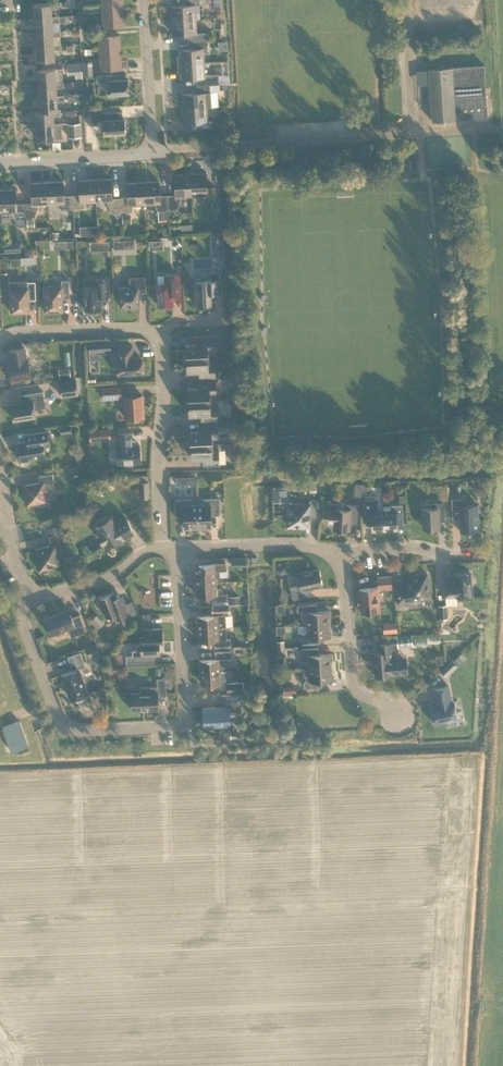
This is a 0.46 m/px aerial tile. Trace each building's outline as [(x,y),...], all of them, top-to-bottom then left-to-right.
[(35,17),(52,16),(52,7),(59,7),(59,1),(63,1),(62,0),(51,0),(51,2),(34,3),(35,17)] [(169,19),(195,18),(194,4),(199,3),(199,0),(186,0),(186,4),(169,5),(169,19)] [(123,14),(122,3),(101,4),(102,15),(123,14)] [(102,15),(102,23),(102,26),(124,25),(123,14),(102,15)] [(60,15),(52,16),(35,17),(36,30),(53,30),(52,21),(60,21),(60,15)] [(196,32),(195,18),(169,19),(170,33),(187,32),(188,41),(194,40),(207,39),(206,31),(196,32)] [(36,30),(37,45),(54,44),(53,35),(60,35),(60,29),(53,30),(36,30)] [(98,46),(119,45),(119,34),(97,35),(98,46)] [(207,47),(207,39),(194,40),(194,48),(177,49),(178,63),(203,62),(202,47),(207,47)] [(54,44),(37,45),(38,58),(55,57),(54,49),(61,48),(61,43),(54,44)] [(98,46),(98,58),(120,57),(119,45),(98,46)] [(121,68),(120,57),(98,58),(99,69),(121,68)] [(83,60),(84,73),(93,73),(92,59),(83,60)] [(82,61),(67,62),(68,73),(76,73),(76,77),(82,77),(82,61)] [(196,77),(196,84),(209,83),(219,83),(218,73),(204,74),(203,62),(178,63),(178,70),(179,78),(181,78),(196,77)] [(484,64),(451,66),(455,119),(488,117),(484,64)] [(431,120),(455,119),(451,66),(428,67),(431,120)] [(39,82),(56,81),(55,73),(63,73),(62,67),(54,67),(38,68),(39,82)] [(108,95),(128,93),(127,79),(111,80),(111,73),(96,74),(96,82),(107,81),(108,95)] [(56,82),(56,81),(39,82),(40,96),(56,95),(56,87),(64,86),(63,81),(56,82)] [(210,91),(209,83),(196,84),(197,92),(179,93),(180,107),(205,106),(212,105),(211,91),(210,91)] [(56,95),(40,96),(40,110),(57,109),(57,100),(64,100),(64,95),(56,95)] [(205,106),(180,107),(181,122),(198,121),(199,129),(212,128),(211,120),(206,120),(205,106)] [(103,119),(104,133),(126,132),(125,117),(123,117),(123,110),(103,111),(103,107),(89,108),(90,124),(98,123),(97,119),(103,119)] [(36,110),(37,124),(54,123),(54,115),(60,114),(60,109),(57,109),(40,110),(36,110)] [(54,123),(37,124),(38,138),(62,137),(61,122),(54,123)] [(68,123),(69,136),(82,135),(80,122),(68,123)] [(180,194),(191,194),(190,172),(175,173),(176,193),(168,193),(168,207),(178,207),(180,194)] [(207,172),(190,172),(191,194),(202,193),(204,200),(216,199),(215,184),(207,185),(207,172)] [(111,211),(120,210),(120,196),(112,196),(111,176),(95,177),(97,199),(107,198),(111,211)] [(97,199),(95,177),(79,178),(80,193),(72,193),(73,207),(84,206),(86,200),(97,199)] [(61,207),(73,207),(72,193),(64,194),(64,179),(47,180),(49,201),(59,201),(61,207)] [(37,202),(49,201),(47,180),(31,181),(32,201),(24,201),(25,215),(34,215),(37,202)] [(120,196),(120,210),(132,210),(133,203),(144,203),(143,180),(127,181),(128,196),(120,196)] [(159,180),(143,180),(144,203),(155,202),(157,208),(158,208),(159,219),(168,219),(167,207),(168,207),(168,193),(159,194),(159,180)] [(14,216),(25,215),(24,201),(16,202),(15,187),(0,188),(2,211),(2,216),(14,216)] [(131,222),(131,212),(122,213),(123,222),(131,222)] [(222,231),(212,231),(213,254),(223,254),(222,231)] [(181,243),(177,237),(172,241),(176,247),(181,243)] [(191,252),(198,251),(198,255),(206,255),(206,237),(190,238),(191,252)] [(124,238),(113,238),(114,247),(125,247),(124,238)] [(167,247),(166,238),(153,238),(153,247),(167,247)] [(20,241),(5,242),(6,251),(21,250),(20,241)] [(12,257),(13,265),(29,264),(29,265),(29,272),(37,271),(36,256),(12,257)] [(220,291),(220,286),(219,270),(211,271),(212,279),(203,279),(203,278),(193,278),(193,288),(195,288),(195,303),(213,302),(212,291),(220,291)] [(180,294),(179,289),(179,273),(166,274),(166,282),(157,282),(158,304),(173,304),(173,295),(180,294)] [(86,309),(102,308),(102,296),(109,295),(109,276),(94,277),(94,285),(85,285),(86,309)] [(146,276),(130,277),(130,286),(120,286),(121,306),(127,306),(127,307),(134,307),(134,305),(139,305),(139,290),(146,290),(146,276)] [(70,292),(69,278),(62,279),(62,285),(44,286),(45,310),(63,310),(63,292),(70,292)] [(28,280),(10,281),(10,287),(11,311),(29,311),(29,294),(36,294),(35,280),(28,280)] [(186,343),(187,356),(208,355),(208,349),(214,349),(214,335),(198,336),(199,343),(186,343)] [(111,340),(89,341),(90,350),(112,349),(111,340)] [(119,373),(143,372),(142,357),(134,357),(133,344),(118,345),(119,358),(118,358),(119,373)] [(11,379),(32,375),(29,359),(27,359),(25,346),(11,348),(13,361),(9,362),(11,379)] [(208,362),(208,355),(187,356),(188,369),(200,369),(200,376),(215,375),(215,361),(208,362)] [(59,367),(60,376),(71,375),(70,365),(59,367)] [(59,380),(62,396),(79,393),(76,377),(59,380)] [(188,387),(189,400),(210,399),(210,393),(216,392),(216,379),(200,380),(201,386),(188,387)] [(103,385),(104,398),(122,397),(121,384),(103,385)] [(14,419),(36,415),(35,408),(46,406),(44,390),(24,393),(26,402),(12,404),(14,419)] [(126,417),(144,416),(142,394),(125,395),(126,417)] [(210,405),(210,399),(189,400),(190,413),(202,412),(202,419),(217,418),(217,405),(210,405)] [(227,430),(236,429),(236,421),(227,422),(227,430)] [(190,430),(191,443),(212,442),(212,436),(218,436),(218,422),(202,423),(203,430),(190,430)] [(71,423),(60,425),(62,433),(72,431),(71,423)] [(21,459),(46,455),(44,444),(49,443),(47,429),(26,432),(28,440),(19,441),(21,459)] [(133,443),(133,439),(132,430),(118,431),(119,444),(117,445),(118,462),(141,460),(139,443),(133,443)] [(212,449),(212,442),(191,443),(192,456),(204,456),(204,463),(219,462),(219,448),(212,449)] [(230,451),(239,450),(238,442),(229,442),(230,451)] [(27,494),(26,494),(27,504),(37,502),(37,501),(47,500),(44,481),(54,480),(53,472),(39,475),(40,481),(25,484),(27,494)] [(149,496),(148,481),(140,481),(141,496),(149,496)] [(274,488),(273,496),(286,497),(286,488),(274,488)] [(373,530),(385,529),(384,509),(378,509),(378,494),(364,495),(366,523),(372,523),(373,530)] [(205,503),(198,503),(198,525),(205,525),(205,527),(212,527),(211,514),(220,513),(219,497),(204,497),(205,503)] [(460,530),(479,529),(478,503),(464,504),(464,497),(452,497),(452,518),(460,518),(460,530)] [(192,526),(198,525),(198,503),(191,504),(191,498),(176,498),(176,515),(185,515),(185,527),(192,527),(192,526)] [(288,525),(310,525),(310,516),(317,516),(317,499),(310,499),(310,503),(288,503),(288,525)] [(345,508),(336,507),(336,502),(327,501),(325,521),(335,521),(335,527),(349,528),(350,521),(358,522),(359,504),(345,503),(345,508)] [(424,527),(439,526),(438,520),(445,519),(444,501),(432,502),(432,506),(423,507),(424,527)] [(384,509),(385,529),(398,528),(397,522),(404,521),(403,503),(391,504),(391,509),(384,509)] [(100,523),(96,526),(101,534),(100,535),(104,541),(105,540),(108,545),(122,536),(128,532),(134,529),(127,517),(116,523),(112,517),(108,519),(107,517),(99,521),(100,523)] [(60,524),(47,528),(49,534),(61,531),(60,525),(60,524)] [(39,560),(37,560),(40,569),(50,567),(49,566),(60,563),(56,546),(65,544),(62,532),(49,535),(51,544),(36,548),(39,560)] [(196,570),(196,582),(216,581),(216,576),(220,575),(227,575),(227,561),(199,563),(199,570),(196,570)] [(307,587),(323,584),(319,568),(298,572),(300,583),(291,585),(293,598),(308,595),(307,587)] [(457,595),(457,596),(472,595),(471,571),(455,572),(456,580),(443,581),(444,595),(457,595)] [(399,604),(421,600),(421,597),(430,596),(428,584),(429,584),(428,572),(418,574),(418,575),(408,577),(407,579),(408,586),(397,587),(399,604)] [(391,575),(378,576),(379,588),(392,586),(391,575)] [(216,581),(196,582),(197,594),(212,594),(213,601),(228,600),(228,592),(222,593),(222,587),(216,587),(216,581)] [(362,611),(379,610),(377,586),(360,588),(362,611)] [(130,615),(125,603),(122,594),(116,597),(114,591),(99,596),(106,616),(114,613),(117,622),(131,617),(130,615)] [(230,595),(231,603),(240,602),(239,594),(230,595)] [(132,600),(125,603),(130,615),(137,612),(132,600)] [(213,603),(213,611),(230,611),(230,602),(213,603)] [(307,610),(307,623),(330,622),(329,616),(331,616),(330,609),(317,609),(317,603),(298,604),(298,611),(307,610)] [(439,604),(440,617),(449,616),(447,603),(439,604)] [(71,635),(86,630),(80,613),(72,616),(69,608),(60,611),(60,612),(45,617),(51,633),(68,627),(71,635)] [(105,622),(97,613),(91,619),(98,628),(105,622)] [(218,626),(226,625),(225,613),(198,615),(199,627),(218,626)] [(330,628),(330,622),(307,623),(308,631),(302,631),(302,643),(319,642),(319,636),(332,635),(331,628),(330,628)] [(390,622),(384,622),(384,632),(397,631),(397,625),(391,626),(390,622)] [(226,637),(226,625),(218,626),(199,627),(199,639),(215,638),(215,645),(231,644),(231,637),(226,637)] [(150,627),(143,628),(143,632),(144,640),(160,640),(164,640),(163,627),(150,627)] [(278,646),(285,646),(285,639),(284,639),(284,632),(277,633),(278,646)] [(398,646),(413,645),(412,632),(397,634),(398,646)] [(133,654),(126,654),(127,662),(153,660),(152,653),(161,653),(160,640),(144,640),(140,641),(141,648),(133,649),(133,654)] [(403,656),(391,657),(390,655),(394,654),(393,641),(378,642),(379,651),(370,651),(371,661),(374,660),(375,675),(379,674),(379,676),(381,677),(387,677),(388,675),(388,674),(392,673),(404,671),(403,656)] [(87,647),(90,656),(100,652),(97,643),(87,647)] [(309,660),(309,667),(332,665),(331,659),(333,659),(332,652),(320,653),(319,646),(303,647),(303,660),(309,660)] [(200,658),(201,670),(221,669),(229,669),(228,657),(232,657),(231,649),(215,650),(216,657),(200,658)] [(62,673),(67,689),(69,688),(72,698),(76,697),(76,698),(79,699),(83,697),(84,695),(83,694),(87,692),(84,683),(85,682),(79,667),(86,664),(81,651),(68,655),(73,669),(62,673)] [(454,659),(458,664),(463,660),(458,655),(454,659)] [(452,659),(440,670),(446,676),(458,665),(452,659)] [(116,669),(111,665),(106,670),(111,674),(116,669)] [(306,674),(306,680),(304,680),(305,686),(321,686),(321,679),(334,678),(334,671),(332,672),(332,665),(309,667),(310,674),(306,674)] [(221,681),(221,669),(201,670),(202,682),(221,681)] [(132,709),(159,708),(158,692),(166,692),(166,676),(157,677),(158,685),(141,686),(141,691),(131,692),(132,709)] [(227,682),(228,691),(244,690),(244,681),(227,682)] [(430,705),(434,722),(437,722),(437,723),(445,721),(445,720),(458,717),(454,700),(452,700),(448,684),(434,688),(437,704),(430,705)] [(296,692),(296,685),(283,685),(283,693),(296,692)] [(203,707),(204,725),(214,724),(215,728),(223,728),(223,724),(231,723),(230,710),(242,709),(240,692),(222,693),(223,705),(203,707)] [(20,720),(3,726),(12,751),(29,745),(20,720)]
